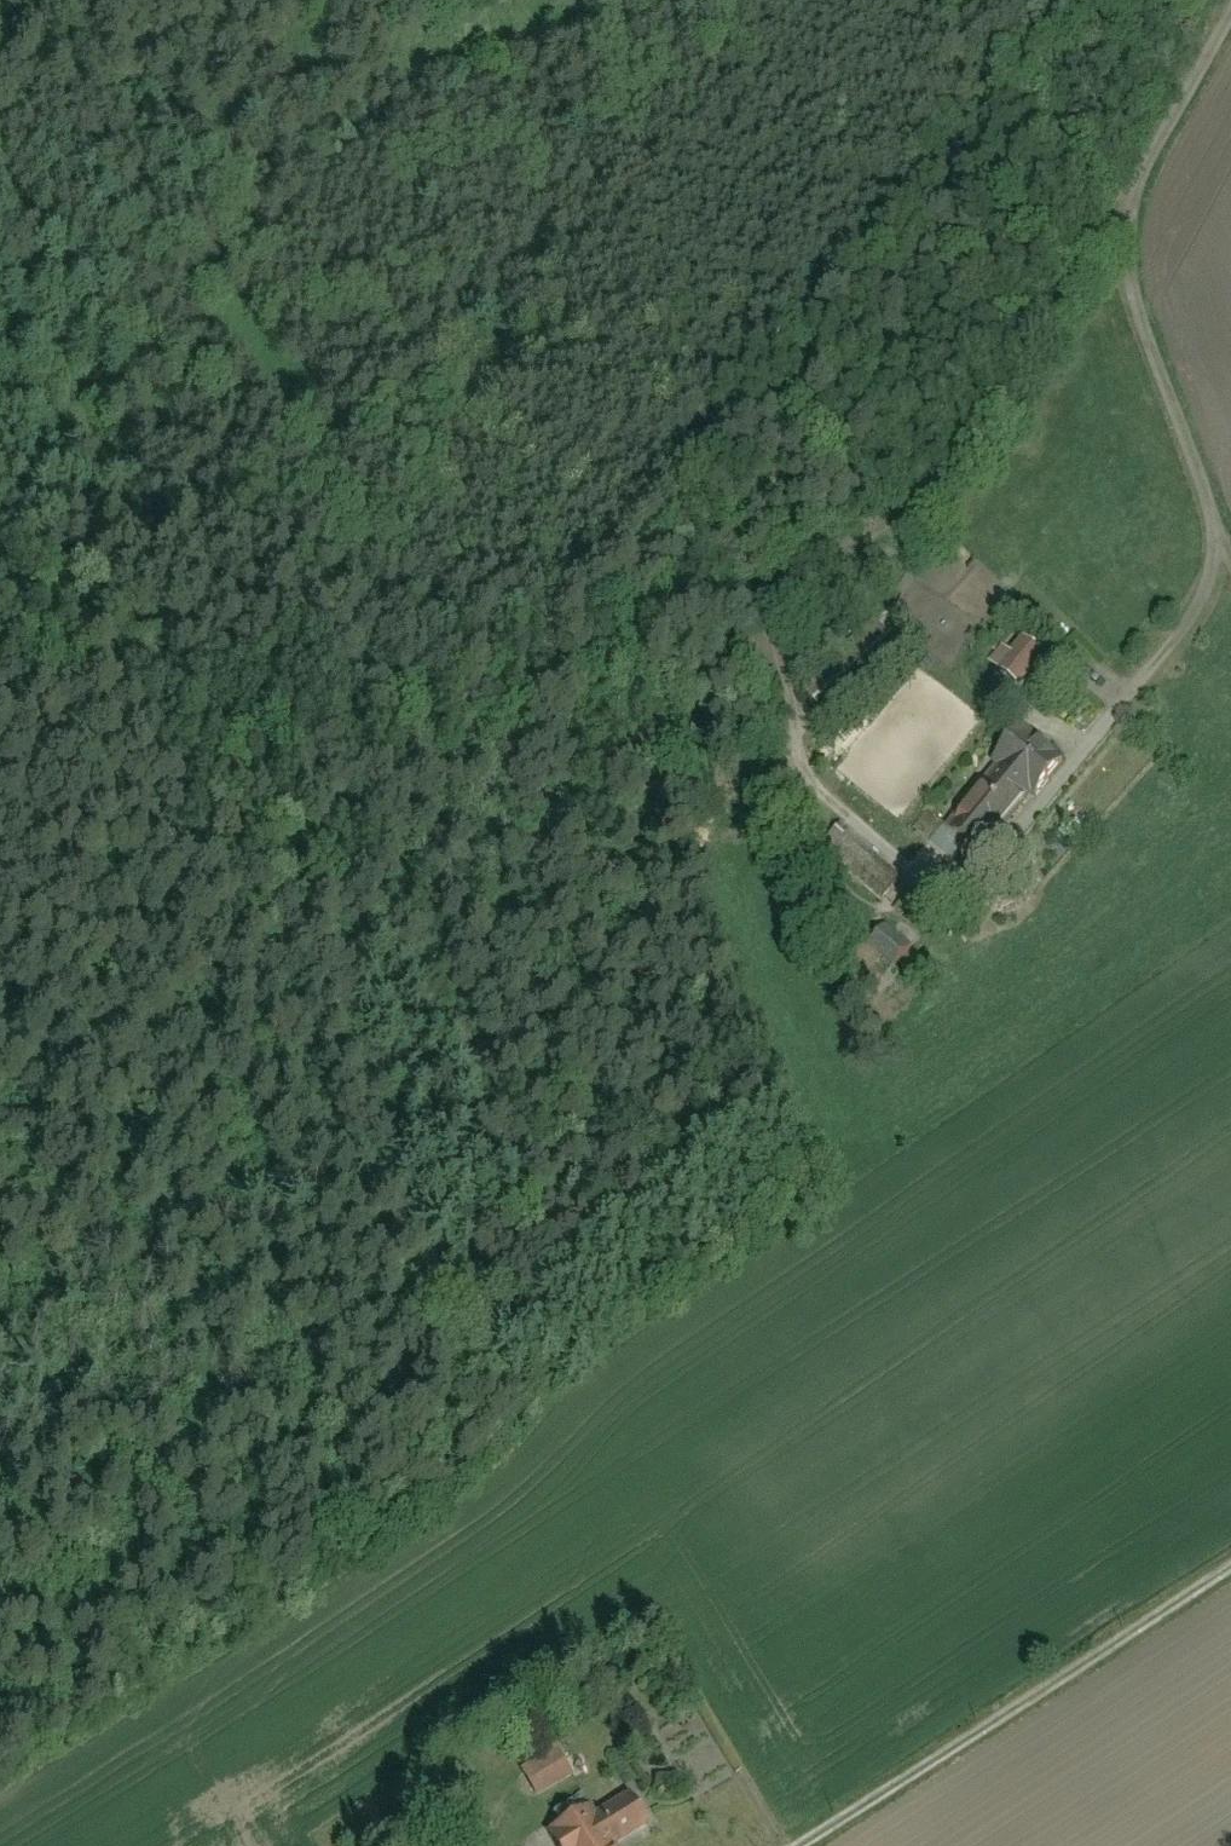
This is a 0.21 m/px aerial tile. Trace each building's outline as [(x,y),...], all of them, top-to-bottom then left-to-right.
[(1000,666),(1029,690),(1055,658),(1026,635),(1000,666)] [(944,811),(985,848),(1059,766),(1018,729),(944,811)] [(842,831),(824,851),(885,907),(904,887),(842,831)] [(894,923),(876,942),(901,965),(919,946),(894,923)] [(513,1772),(533,1800),(568,1774),(548,1746),(513,1772)] [(547,1837),(553,1845),(630,1845),(664,1824),(644,1793),(607,1817),(598,1804),(547,1837)]
